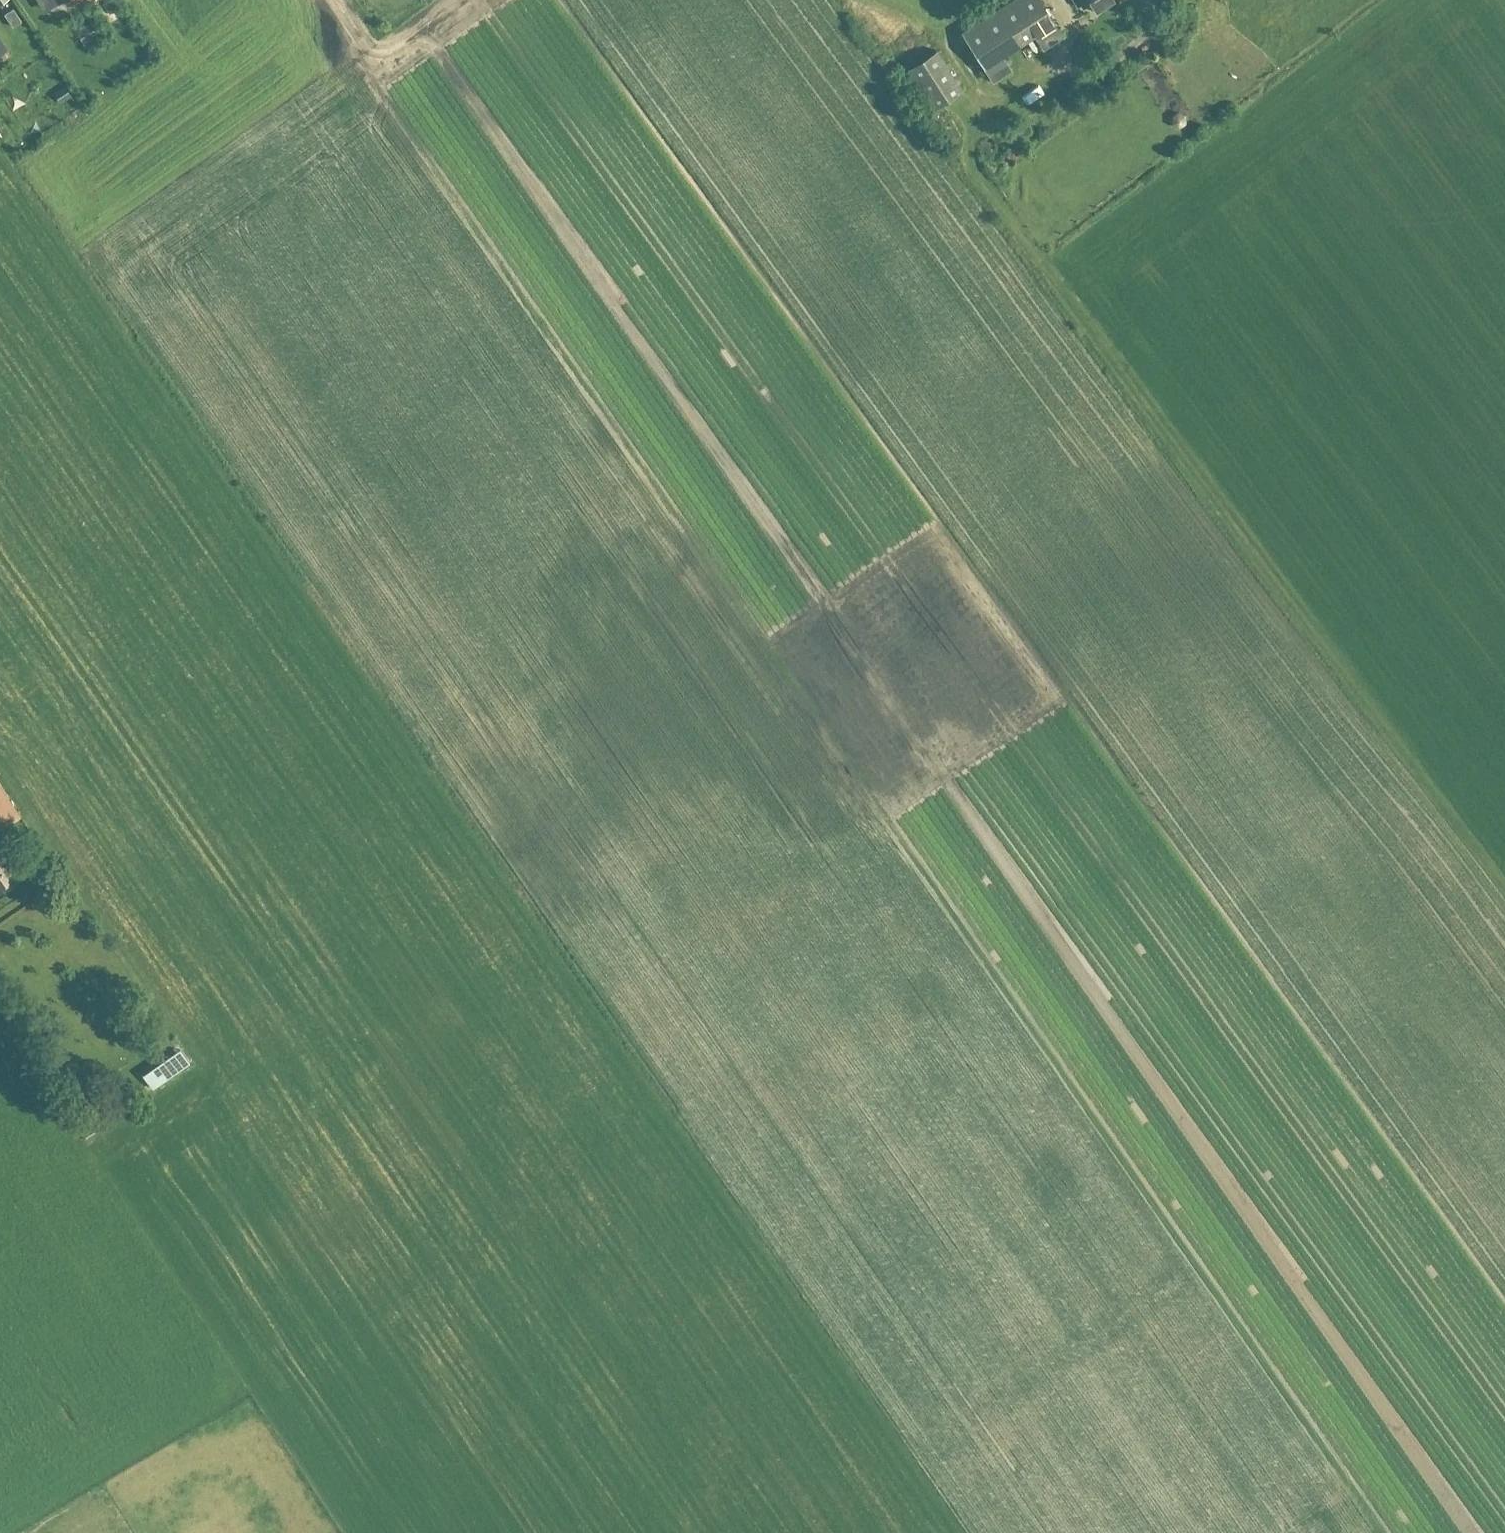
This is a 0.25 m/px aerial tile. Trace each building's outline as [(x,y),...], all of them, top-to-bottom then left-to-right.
[(962,33),(983,67),(992,81),(1009,69),(1001,56),(1034,35),(1053,22),(1039,0),(1014,0),(962,33)] [(962,91),(935,51),(908,68),(934,109),(962,91)] [(0,791),(0,828),(17,817),(0,791)] [(20,877),(0,848),(0,891),(20,877)]
